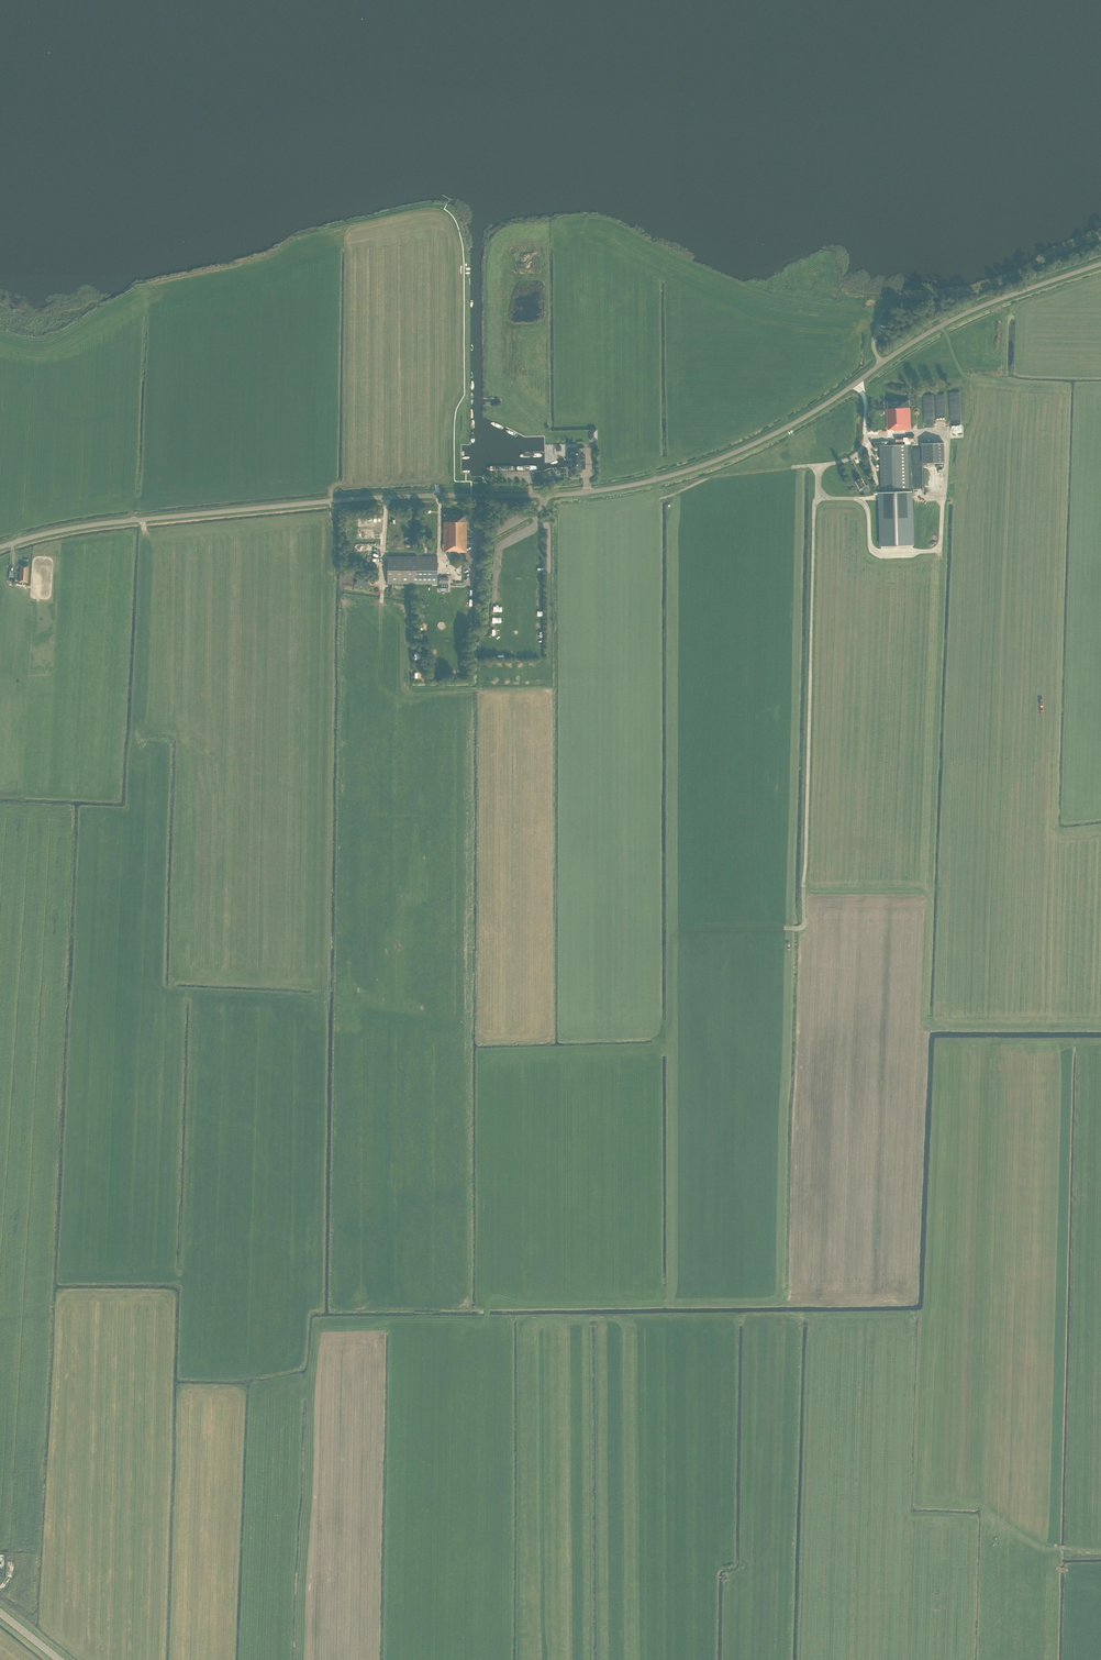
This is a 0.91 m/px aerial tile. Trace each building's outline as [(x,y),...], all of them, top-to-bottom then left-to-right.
[(959,391),(949,391),(951,417),(960,416),(959,391)] [(893,430),(893,431),(911,430),(909,401),(887,402),(888,409),(887,409),(888,430),(893,430)] [(909,491),(907,445),(888,446),(888,442),(871,443),(871,446),(880,446),(881,492),(879,493),(881,546),(913,545),(911,491),(909,491)] [(944,443),(922,444),(923,464),(945,463),(944,443)] [(580,475),(580,468),(585,468),(584,451),(568,452),(568,467),(571,467),(571,475),(580,475)] [(866,493),(870,491),(867,485),(866,486),(861,478),(855,481),(860,489),(863,487),(866,493)] [(928,493),(935,492),(932,479),(925,481),(928,493)] [(459,556),(466,556),(466,524),(465,524),(465,515),(444,515),(444,544),(443,544),(443,551),(449,551),(449,553),(459,553),(459,556)] [(387,584),(437,584),(437,557),(387,556),(387,584)] [(19,582),(28,582),(29,565),(20,565),(20,567),(21,567),(21,571),(20,571),(19,582)]
